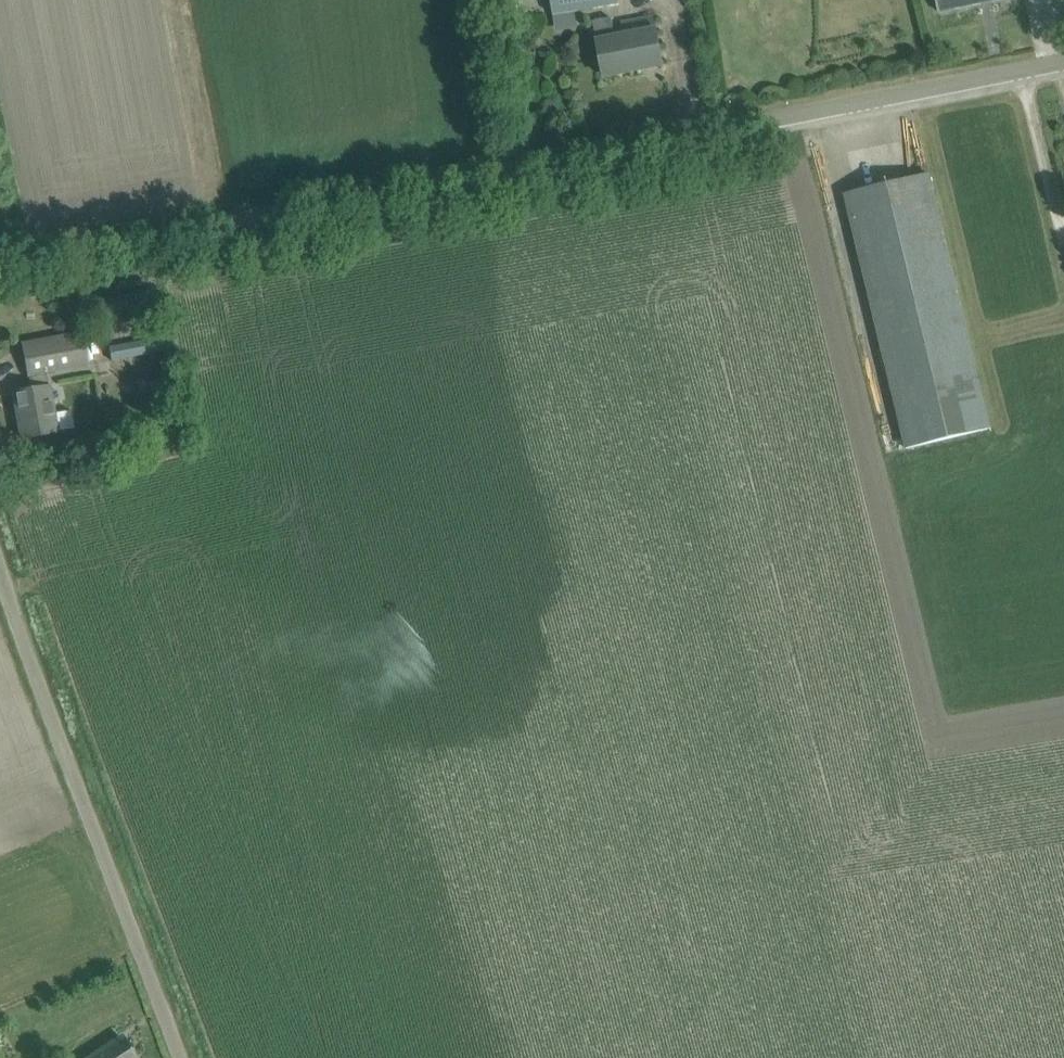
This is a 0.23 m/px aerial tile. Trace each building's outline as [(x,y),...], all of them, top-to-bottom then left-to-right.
[(554,14),(620,4),(619,0),(552,0),(554,14)] [(939,11),(981,3),(981,0),(937,0),(939,11)] [(664,65),(660,44),(655,17),(622,23),(623,28),(615,30),(612,17),(594,21),(604,77),(664,65)] [(991,427),(935,195),(930,174),(846,194),(906,448),(991,427)] [(154,290),(101,300),(103,313),(157,302),(154,290)] [(88,362),(86,354),(83,332),(23,343),(31,390),(14,394),(18,413),(22,413),(26,436),(22,437),(22,438),(57,432),(45,370),(88,362)] [(163,337),(109,347),(112,360),(165,350),(163,337)] [(149,377),(162,435),(180,431),(167,373),(149,377)] [(133,443),(129,424),(111,427),(115,447),(133,443)] [(123,1037),(105,1049),(90,1057),(136,1057),(123,1037)]
